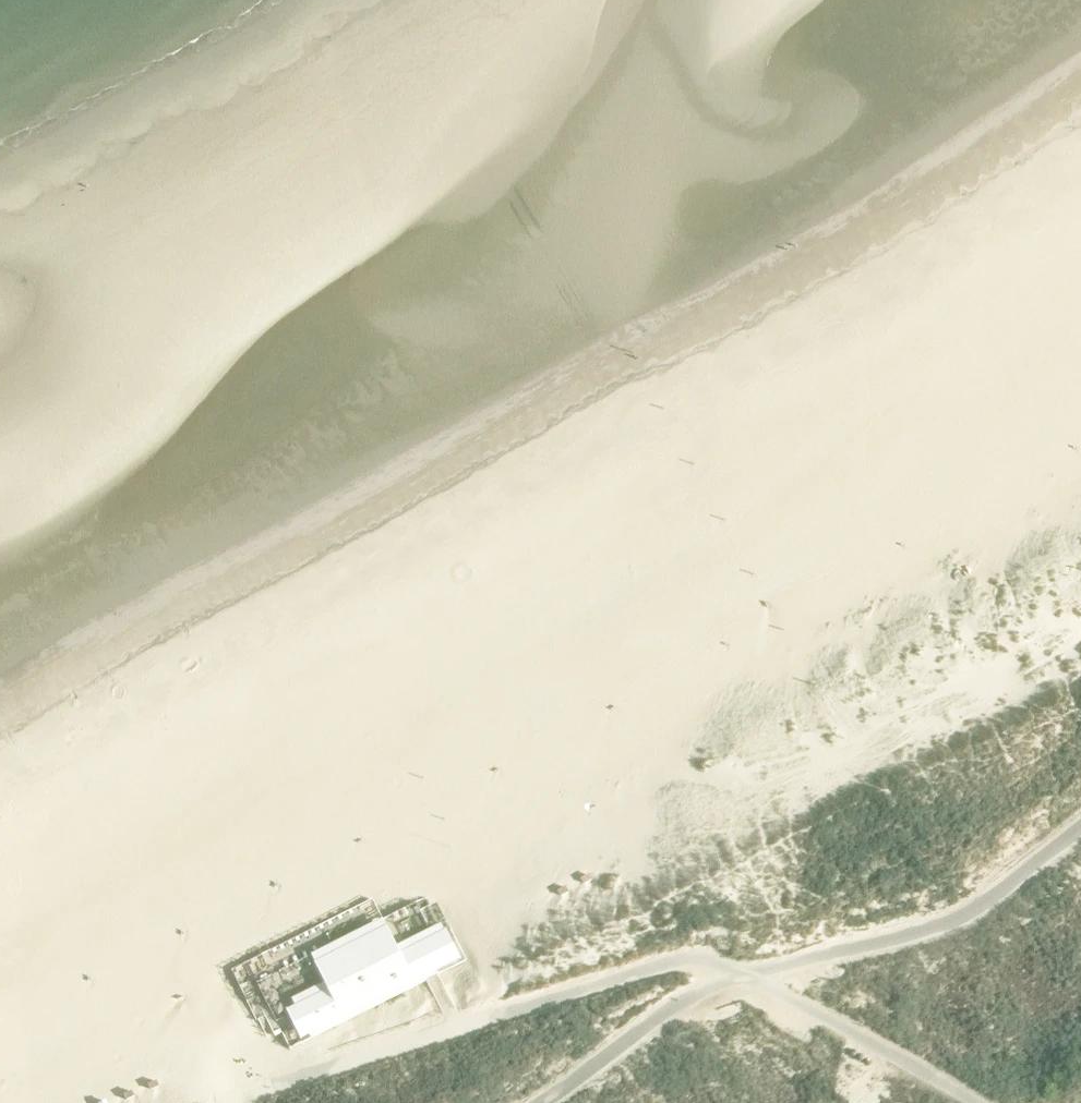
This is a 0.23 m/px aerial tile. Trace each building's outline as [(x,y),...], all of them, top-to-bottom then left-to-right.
[(330,991),(295,1008),(309,1035),(423,978),(410,951),(398,956),(385,930),(316,965),(330,991)] [(458,960),(444,933),(421,945),(434,972),(458,960)]
